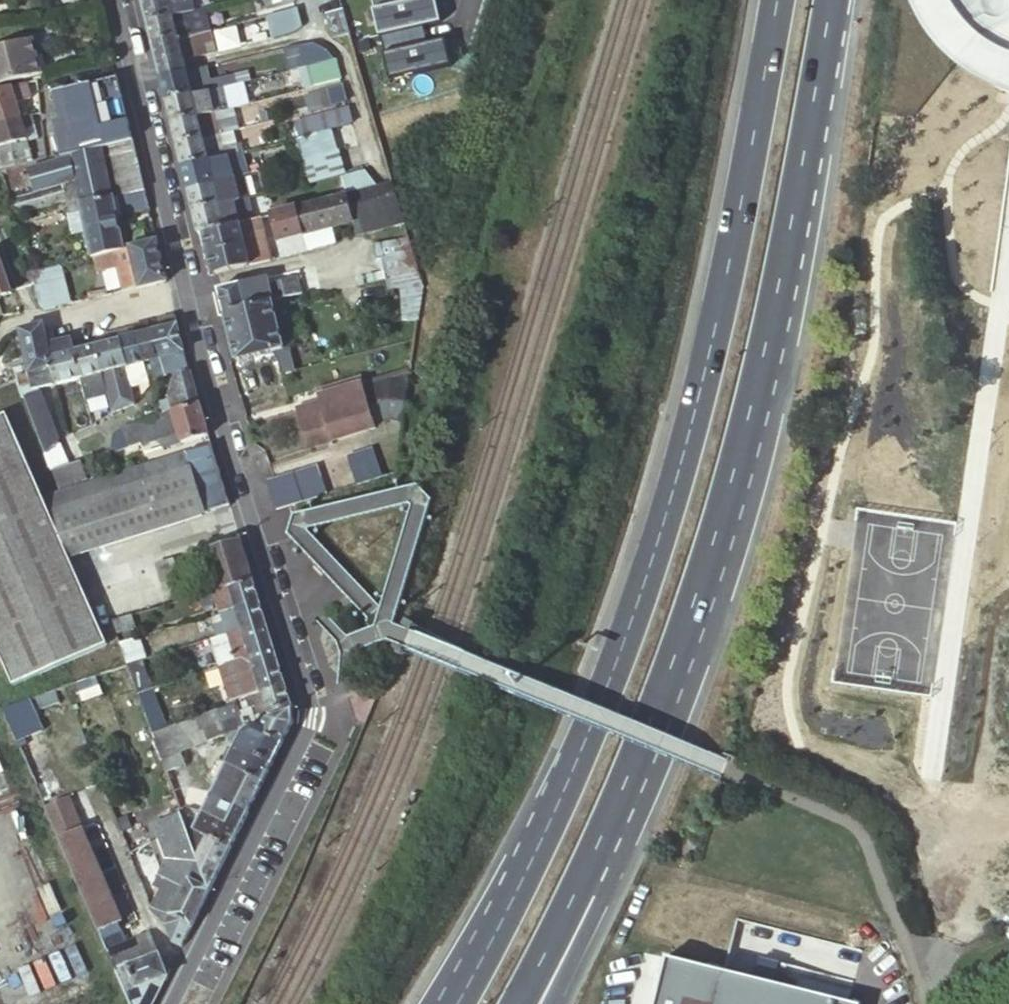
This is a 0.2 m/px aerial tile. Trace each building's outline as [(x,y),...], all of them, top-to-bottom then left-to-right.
[(145,3),(150,23),(175,16),(171,0),(157,0),(145,3)] [(175,16),(197,11),(194,0),(171,0),(175,16)] [(233,39),(294,40),(295,0),(233,0),(233,39)] [(204,32),(198,10),(197,11),(175,16),(180,38),(204,32)] [(351,33),(345,11),(327,15),(334,37),(351,33)] [(175,16),(150,23),(155,45),(180,38),(175,16)] [(215,41),(212,30),(204,32),(206,42),(215,41)] [(204,32),(180,38),(185,60),(209,53),(206,42),(204,32)] [(180,38),(155,45),(163,80),(188,74),(185,60),(180,38)] [(13,44),(4,47),(0,47),(0,84),(46,73),(42,56),(36,58),(32,40),(13,44)] [(215,41),(206,42),(209,53),(217,51),(215,41)] [(210,68),(188,74),(194,95),(239,84),(236,75),(214,81),(210,68)] [(188,74),(163,80),(169,102),(194,95),(188,74)] [(73,155),(134,141),(119,78),(56,94),(62,122),(56,124),(65,158),(73,155)] [(16,86),(0,90),(0,124),(19,120),(16,86)] [(343,86),(306,96),(310,111),(347,101),(343,86)] [(194,95),(169,102),(174,124),(199,118),(194,95)] [(353,123),(349,107),(302,120),(306,135),(353,123)] [(199,118),(174,124),(180,146),(222,135),(216,113),(199,118)] [(1,171),(25,165),(19,120),(0,124),(0,169),(1,171)] [(222,135),(180,146),(185,167),(210,161),(227,156),(222,135)] [(146,191),(134,141),(73,155),(74,158),(29,169),(35,193),(65,184),(67,194),(79,192),(83,207),(113,199),(118,198),(146,191)] [(340,149),(300,160),(306,184),(346,173),(340,149)] [(245,159),(243,152),(230,156),(232,162),(245,159)] [(227,156),(210,161),(215,183),(235,178),(232,162),(230,156),(227,156)] [(210,161),(185,167),(191,191),(215,183),(210,161)] [(350,195),(380,186),(369,172),(345,179),(350,195)] [(215,183),(191,191),(196,212),(220,206),(232,203),(228,189),(237,186),(235,178),(215,183)] [(402,209),(394,182),(380,186),(350,195),(357,221),(402,209)] [(9,200),(15,217),(67,201),(71,213),(83,210),(83,209),(83,207),(79,192),(67,194),(65,184),(35,193),(9,200)] [(123,217),(150,210),(146,191),(118,198),(123,217)] [(357,221),(350,195),(298,208),(305,235),(357,221)] [(124,248),(125,248),(113,199),(83,207),(83,209),(83,210),(93,257),(94,257),(124,248)] [(245,200),(232,203),(238,224),(251,221),(245,200)] [(238,224),(232,203),(220,206),(225,228),(238,224)] [(220,206),(196,212),(201,234),(206,233),(225,228),(220,206)] [(305,235),(298,208),(272,215),(277,236),(279,242),(305,235)] [(251,221),(238,224),(243,245),(267,239),(262,218),(251,221)] [(225,228),(206,233),(211,253),(243,245),(238,224),(225,228)] [(413,249),(408,234),(375,243),(379,258),(384,257),(413,249)] [(267,239),(243,245),(249,267),(273,261),(267,239)] [(31,253),(37,252),(34,240),(28,242),(31,253)] [(140,288),(167,282),(157,240),(125,248),(124,248),(128,269),(131,269),(133,282),(138,281),(140,288)] [(211,253),(216,276),(249,267),(243,245),(211,253)] [(123,292),(140,288),(138,281),(133,282),(131,269),(128,269),(124,248),(94,257),(99,273),(117,269),(123,292)] [(416,261),(413,249),(384,257),(387,269),(416,261)] [(13,294),(0,257),(0,298),(13,294)] [(32,274),(43,310),(73,304),(62,266),(32,274)] [(386,274),(385,268),(364,273),(365,279),(385,274),(386,274)] [(369,292),(388,286),(385,274),(365,279),(369,292)] [(269,279),(259,281),(265,305),(274,303),(275,303),(271,288),(269,279)] [(259,281),(220,291),(226,316),(265,305),(259,281)] [(275,303),(301,296),(299,287),(297,281),(271,288),(275,303)] [(260,355),(286,347),(274,303),(265,305),(226,316),(238,361),(260,355)] [(189,367),(175,315),(160,319),(163,330),(169,356),(162,358),(165,372),(189,367)] [(163,330),(160,319),(150,322),(153,333),(163,330)] [(153,333),(150,322),(139,325),(142,335),(139,336),(145,363),(162,358),(169,356),(163,330),(153,333)] [(44,324),(19,330),(29,373),(44,370),(47,383),(52,386),(58,385),(51,358),(49,347),(44,324)] [(120,341),(139,336),(142,335),(139,325),(133,326),(133,328),(118,331),(120,341)] [(137,364),(145,363),(139,336),(120,341),(119,341),(125,367),(130,384),(135,404),(144,392),(137,364)] [(112,415),(135,404),(130,384),(119,387),(115,370),(125,367),(119,341),(96,347),(102,373),(112,415)] [(51,358),(73,352),(71,342),(49,347),(51,358)] [(102,373),(96,347),(73,352),(80,379),(102,373)] [(291,366),(286,347),(260,355),(265,374),(291,366)] [(80,379),(73,352),(51,358),(58,385),(80,379)] [(97,420),(112,415),(102,373),(80,379),(91,427),(97,420)] [(200,405),(191,374),(178,378),(171,399),(168,403),(167,415),(174,413),(200,405)] [(411,374),(366,388),(375,422),(389,418),(405,424),(411,374)] [(46,454),(59,441),(39,390),(26,376),(18,379),(46,454)] [(375,422),(366,388),(299,408),(310,447),(376,427),(375,422)] [(210,437),(200,405),(174,413),(181,435),(184,445),(210,437)] [(174,413),(167,415),(137,425),(145,449),(181,435),(174,413)] [(6,414),(0,417),(0,659),(11,686),(105,646),(68,560),(43,500),(6,414)] [(72,461),(105,447),(100,434),(67,448),(72,461)] [(231,508),(213,447),(43,500),(68,560),(204,518),(203,516),(231,508)] [(399,471),(402,450),(358,464),(364,482),(399,471)] [(82,463),(53,472),(60,490),(88,481),(82,463)] [(254,581),(242,541),(209,550),(218,583),(207,587),(209,593),(214,592),(254,581)] [(165,585),(181,580),(175,561),(160,566),(165,585)] [(205,580),(184,587),(188,599),(209,593),(207,587),(205,580)] [(260,602),(254,581),(214,592),(221,614),(260,602)] [(267,624),(260,602),(221,614),(222,616),(224,624),(227,636),(267,624)] [(136,628),(132,615),(112,621),(116,634),(136,628)] [(214,627),(224,624),(222,616),(209,620),(211,628),(214,627)] [(273,644),(267,624),(227,636),(217,639),(210,641),(218,669),(226,667),(236,664),(234,656),(273,644)] [(217,639),(227,636),(224,624),(214,627),(217,639)] [(150,636),(141,639),(145,651),(154,648),(150,636)] [(119,644),(125,664),(126,665),(147,659),(145,651),(141,639),(119,644)] [(286,686),(273,644),(234,656),(236,664),(226,667),(236,701),(286,686)] [(148,684),(150,688),(150,690),(153,689),(165,685),(163,677),(156,679),(156,682),(148,684)] [(198,717),(206,715),(233,706),(226,685),(191,697),(198,717)] [(292,706),(286,686),(236,701),(238,708),(247,706),(248,711),(249,713),(265,708),(268,716),(268,717),(292,709),(292,706)] [(150,688),(136,692),(150,732),(166,727),(153,689),(150,690),(150,688)] [(36,698),(2,710),(19,750),(51,737),(36,698)] [(233,706),(206,715),(210,727),(223,723),(237,718),(236,715),(237,715),(234,706),(233,706)] [(252,721),(268,716),(265,708),(249,713),(252,721)] [(292,711),(292,709),(268,717),(269,720),(292,711)] [(269,720),(268,717),(268,716),(252,721),(249,713),(248,711),(237,715),(236,715),(237,718),(223,723),(227,734),(209,741),(211,748),(231,741),(235,746),(273,764),(293,724),(292,711),(269,720)] [(210,727),(206,715),(198,717),(196,718),(200,730),(204,729),(210,727)] [(223,723),(210,727),(204,729),(209,741),(227,734),(223,723)] [(166,727),(150,732),(160,758),(185,750),(175,724),(166,727)] [(185,750),(160,758),(162,764),(197,752),(196,750),(201,749),(200,744),(185,750)] [(264,782),(273,764),(235,746),(226,763),(264,782)] [(249,813),(264,782),(226,763),(220,760),(212,776),(214,781),(216,782),(231,790),(226,801),(249,813)] [(240,832),(249,813),(226,801),(231,790),(216,782),(201,811),(240,832)] [(44,807),(99,936),(121,927),(125,926),(71,796),(44,807)] [(193,827),(231,849),(240,832),(201,811),(193,827)] [(155,886),(161,890),(162,888),(179,897),(195,865),(194,862),(197,860),(185,825),(180,813),(155,822),(169,860),(155,886)] [(197,860),(209,893),(231,849),(193,827),(192,826),(185,825),(197,860)] [(173,942),(182,946),(209,893),(197,860),(194,862),(195,865),(179,897),(162,888),(161,890),(157,899),(157,900),(161,909),(171,914),(166,924),(166,925),(173,942)] [(150,903),(155,915),(166,925),(166,924),(171,914),(161,909),(157,900),(150,903)] [(99,936),(106,950),(127,941),(121,927),(99,936)] [(128,1003),(153,1003),(167,977),(149,935),(146,932),(127,941),(106,950),(128,1003)] [(666,959),(655,1003),(851,1003),(666,959)]
